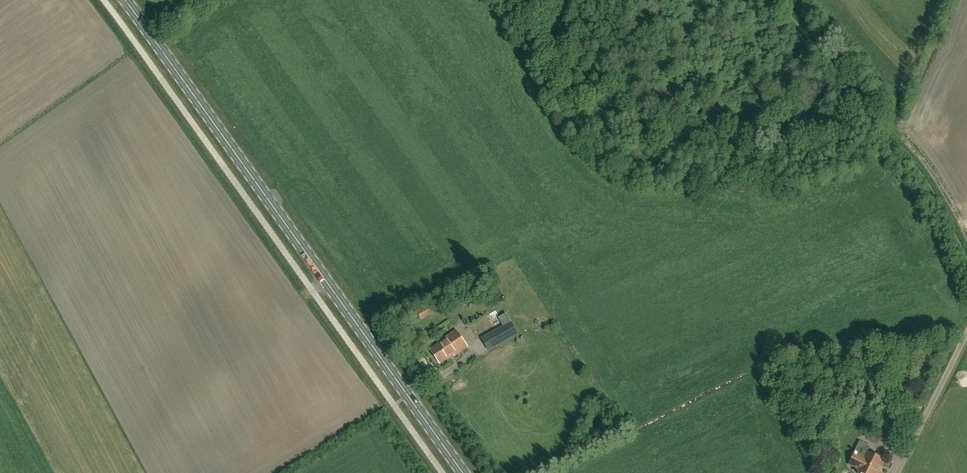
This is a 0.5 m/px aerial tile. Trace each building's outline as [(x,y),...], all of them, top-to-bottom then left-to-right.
[(517,333),(506,314),(499,318),(504,327),(491,334),(482,339),(488,350),(497,345),(517,333)] [(455,355),(468,346),(457,330),(444,339),(445,341),(431,350),(440,363),(454,354),(455,355)] [(885,460),(867,451),(864,458),(855,454),(850,463),(859,467),(857,471),(862,472),(879,472),(885,460)]
